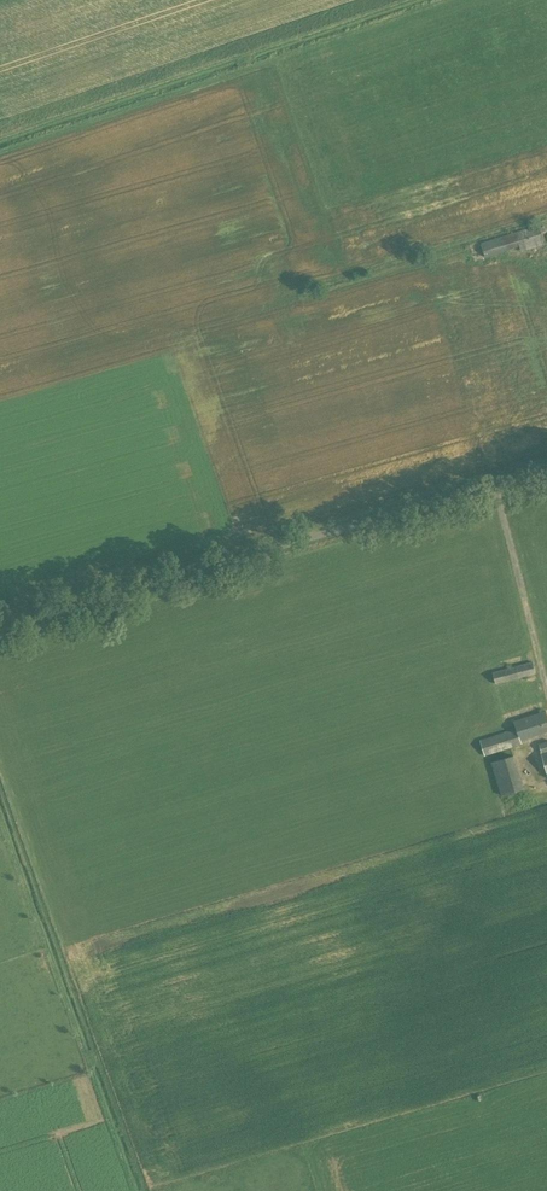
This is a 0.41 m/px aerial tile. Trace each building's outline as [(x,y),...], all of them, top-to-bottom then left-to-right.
[(544,245),(538,225),(480,243),(485,259),(519,248),(521,252),(544,245)] [(496,685),(536,674),(532,662),(493,672),(496,685)] [(516,728),(479,740),(485,756),(521,744),(520,741),(546,732),(546,714),(546,710),(514,721),(516,728)] [(524,789),(514,756),(491,763),(501,796),(524,789)]
